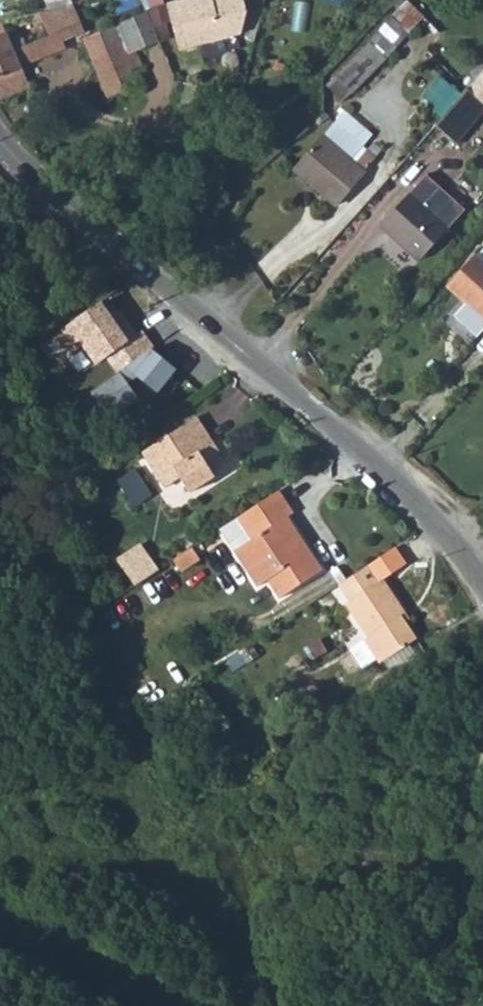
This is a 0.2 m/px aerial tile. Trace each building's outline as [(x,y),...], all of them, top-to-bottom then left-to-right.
[(0,98),(32,85),(23,64),(54,51),(52,48),(67,42),(64,36),(86,26),(75,0),(40,9),(50,32),(25,43),(23,38),(17,36),(12,38),(6,22),(0,24),(0,97),(0,98)] [(169,7),(181,53),(243,38),(249,15),(245,0),(213,0),(204,2),(203,0),(196,0),(169,7)] [(411,46),(445,12),(432,0),(418,0),(390,29),(411,46)] [(148,9),(118,23),(84,38),(110,97),(144,83),(131,53),(159,42),(148,9)] [(482,113),(482,69),(461,93),(482,112),(482,113)] [(438,75),(425,98),(441,107),(454,84),(438,75)] [(468,127),(482,112),(461,93),(447,107),(468,127)] [(468,127),(447,107),(437,119),(414,143),(435,162),(468,127)] [(346,110),(327,133),(355,158),(375,134),(346,110)] [(294,167),(333,206),(368,170),(355,158),(327,133),(294,167)] [(378,228),(416,262),(463,211),(425,176),(378,228)] [(482,328),(482,327),(482,251),(445,290),(482,328)] [(131,335),(104,293),(58,324),(72,346),(88,336),(103,355),(131,335)] [(155,344),(136,367),(159,386),(178,363),(155,344)] [(203,425),(191,411),(140,449),(165,484),(180,474),(190,487),(213,470),(208,462),(222,451),(209,433),(204,436),(198,428),(203,425)] [(203,425),(198,428),(204,436),(209,433),(203,425)] [(225,518),(241,539),(234,545),(246,561),(238,566),(253,587),(263,580),(275,595),(317,564),(302,544),(298,547),(275,516),(280,514),(287,508),(269,485),(225,518)] [(280,514),(275,516),(298,547),(302,544),(280,514)] [(182,550),(187,557),(196,552),(190,544),(182,550)] [(226,550),(238,566),(246,561),(234,545),(226,550)] [(116,567),(134,554),(131,549),(108,566),(126,591),(131,587),(116,567)] [(164,563),(173,575),(191,562),(187,557),(182,550),(164,563)] [(116,567),(131,587),(149,574),(134,554),(116,567)] [(356,557),(330,577),(343,595),(339,598),(363,627),(344,642),(358,659),(372,648),(376,653),(410,627),(399,613),(394,605),(398,602),(374,571),(370,574),(356,557)] [(394,605),(399,613),(404,609),(398,602),(394,605)]
